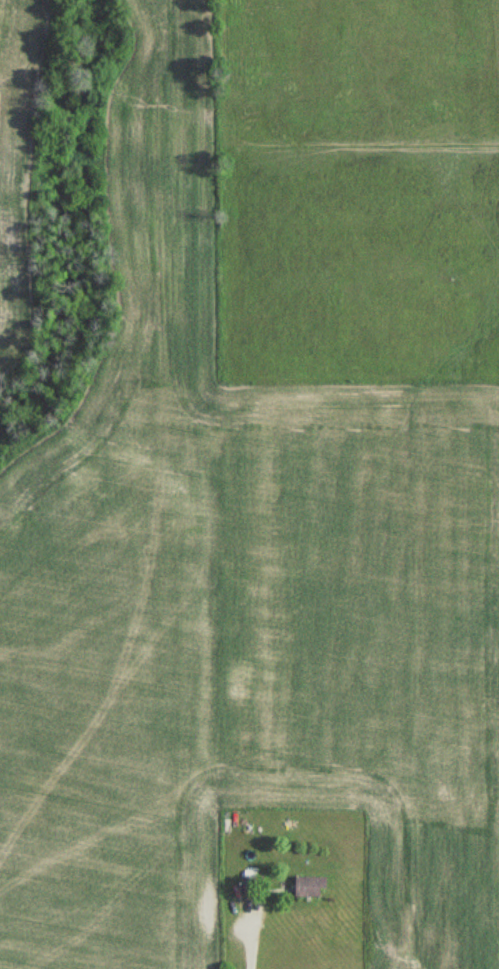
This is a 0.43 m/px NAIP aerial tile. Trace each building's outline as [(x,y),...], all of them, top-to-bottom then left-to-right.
[(324,877),(290,877),(290,896),(324,896),(324,877)]
